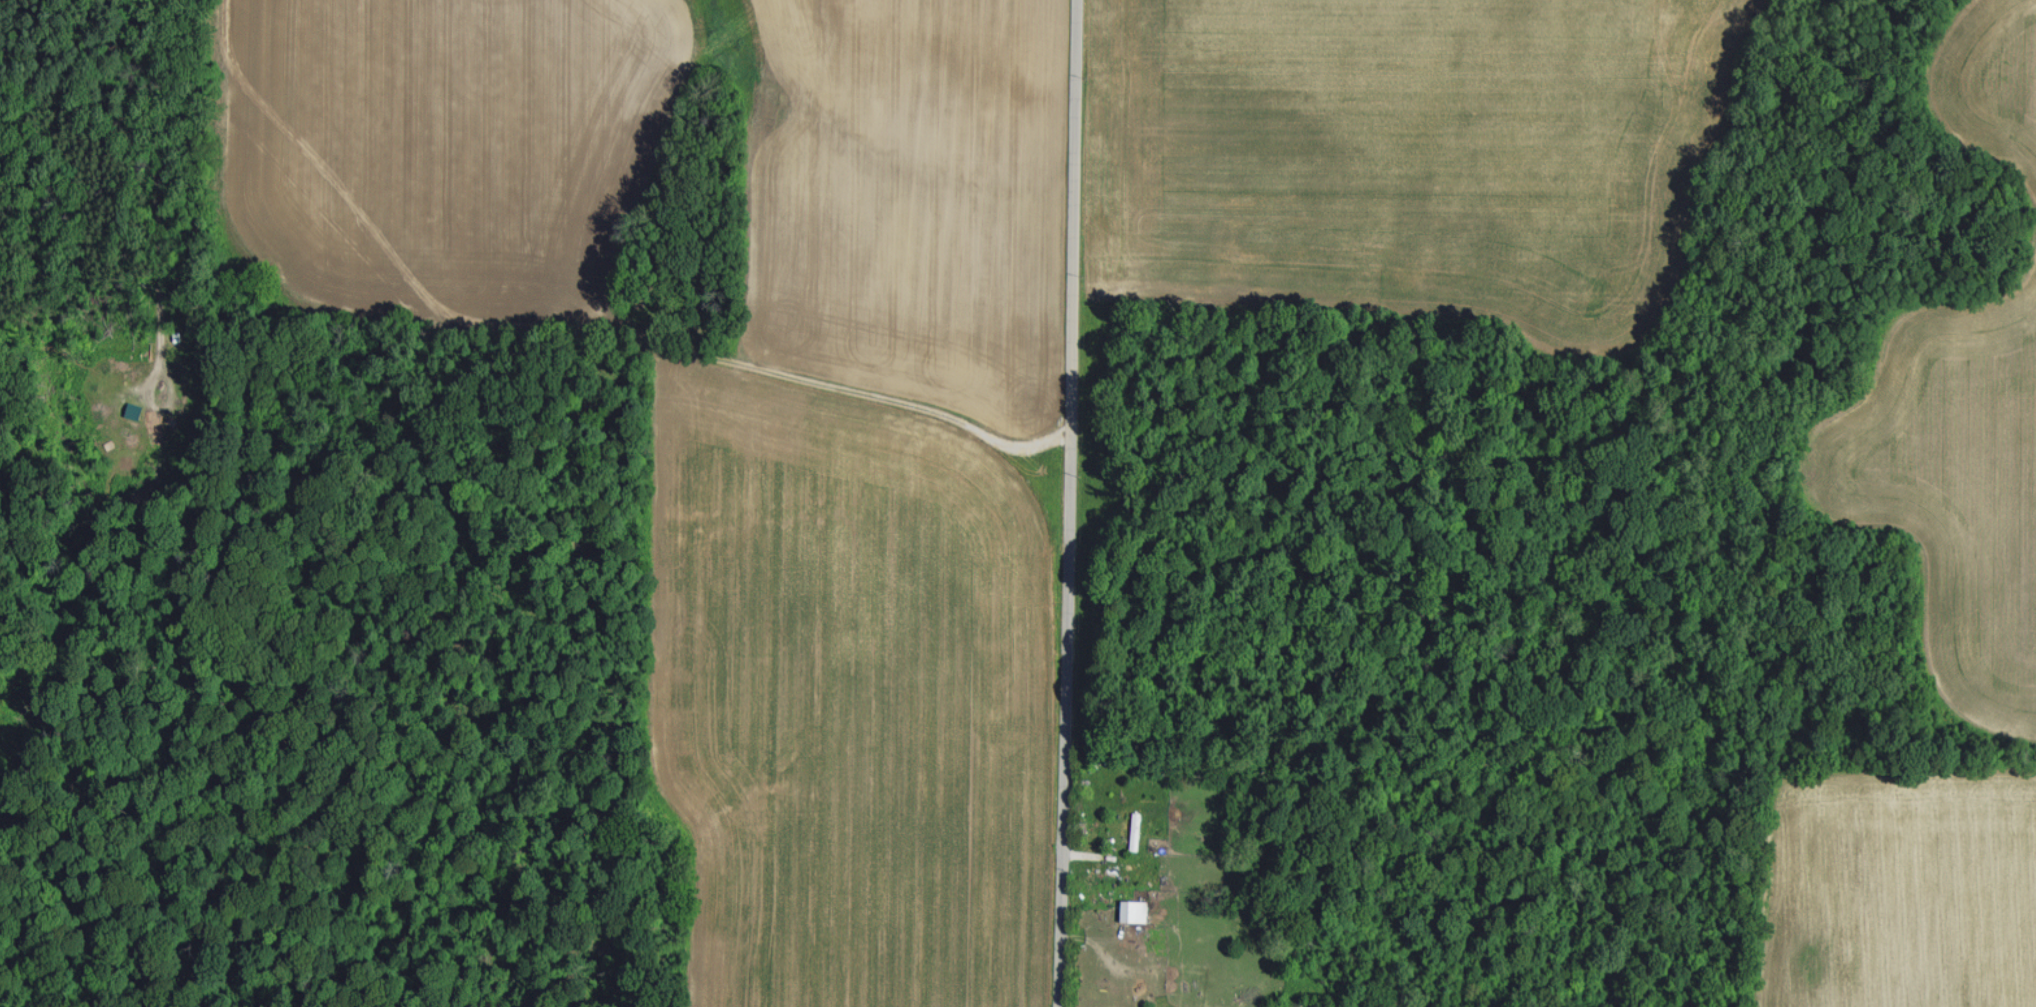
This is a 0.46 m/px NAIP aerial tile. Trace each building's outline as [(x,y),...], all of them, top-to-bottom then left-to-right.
[(144,405),(129,401),(126,415),(140,419),(144,405)] [(1142,813),(1133,812),(1131,850),(1140,850),(1142,813)] [(1149,900),(1123,900),(1122,921),(1148,922),(1149,900)]
